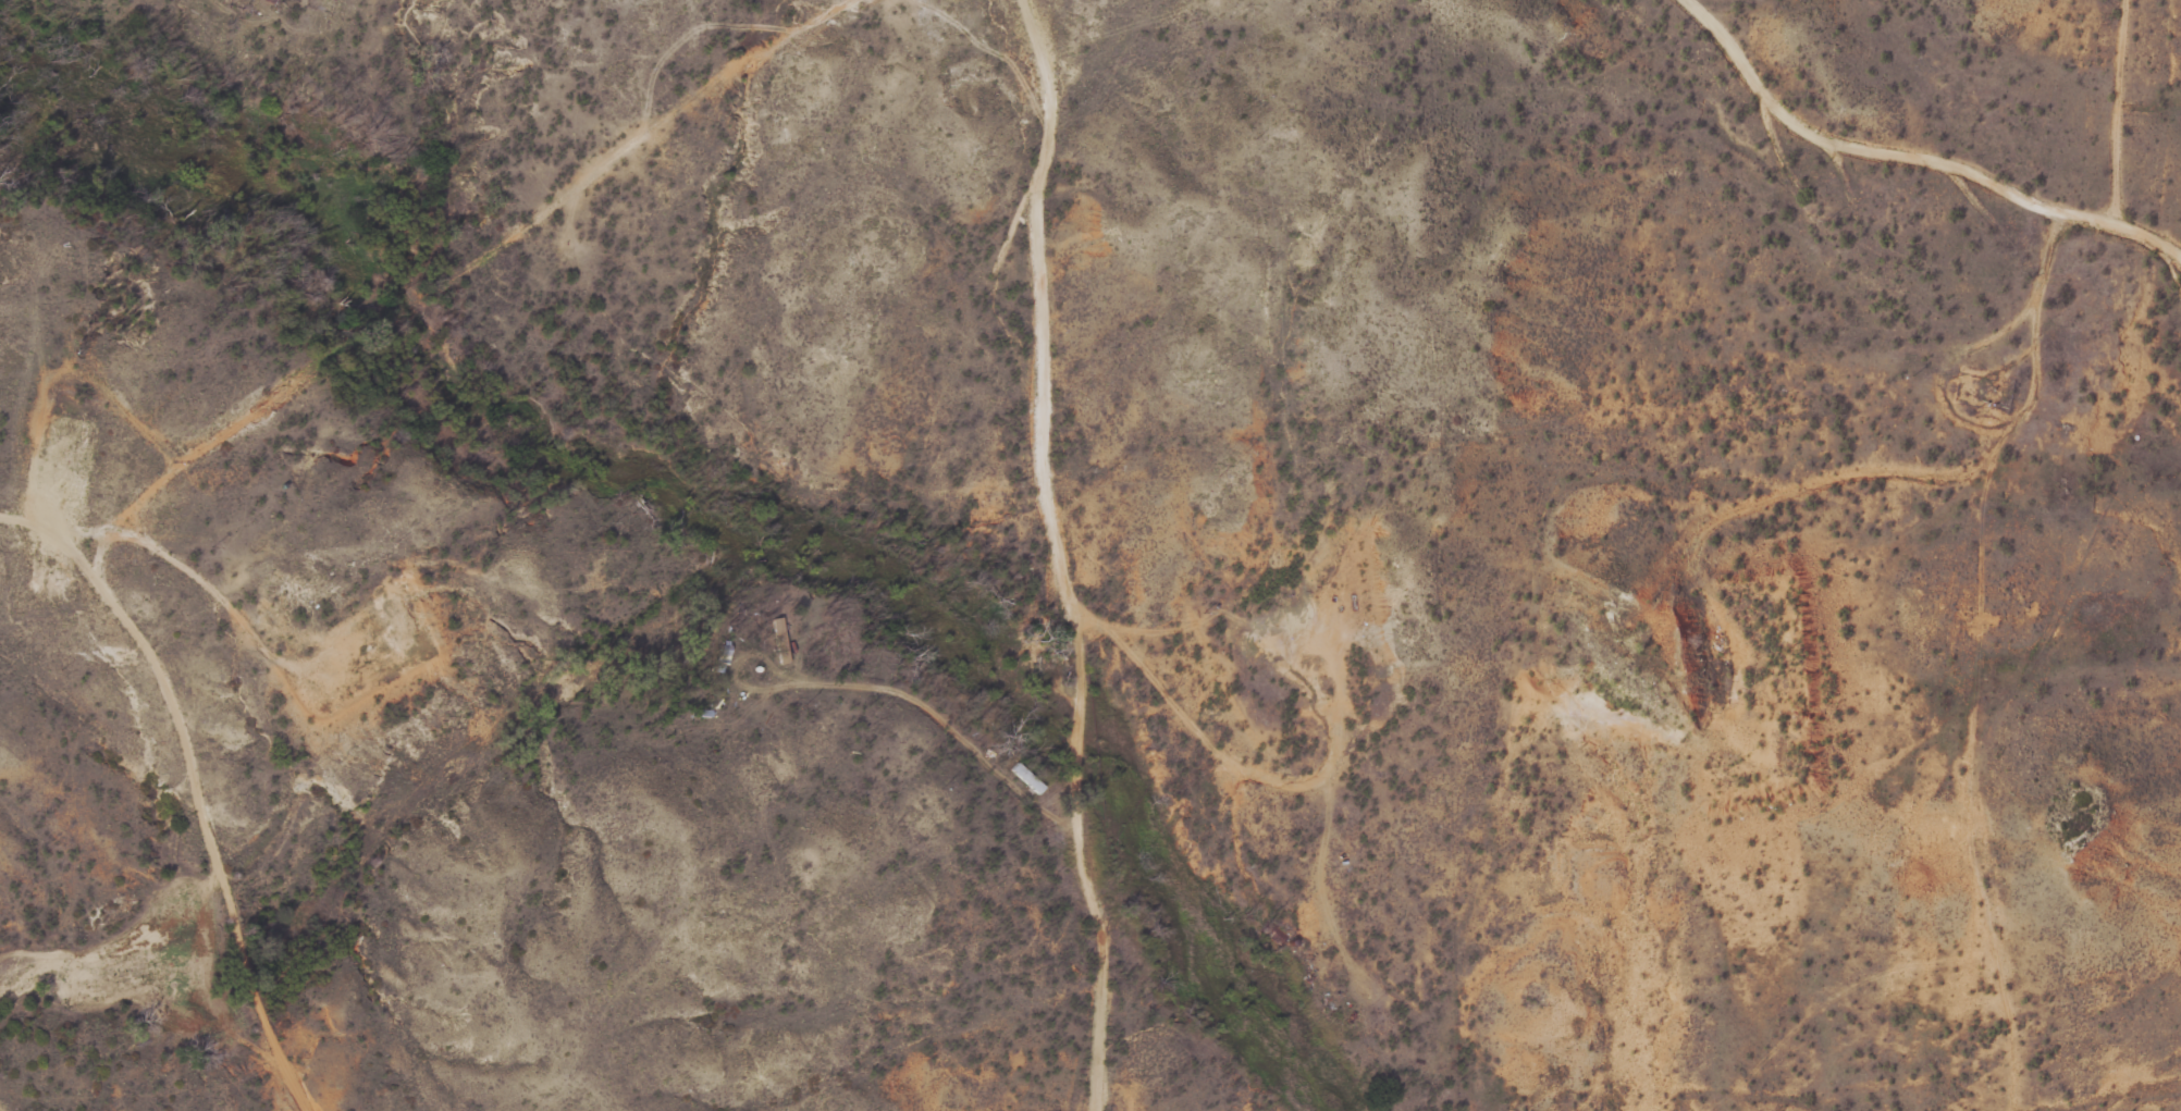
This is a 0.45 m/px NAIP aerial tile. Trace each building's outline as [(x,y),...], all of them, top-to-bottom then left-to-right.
[(1045,787),(1018,761),(1011,769),(1038,795),(1045,787)]
